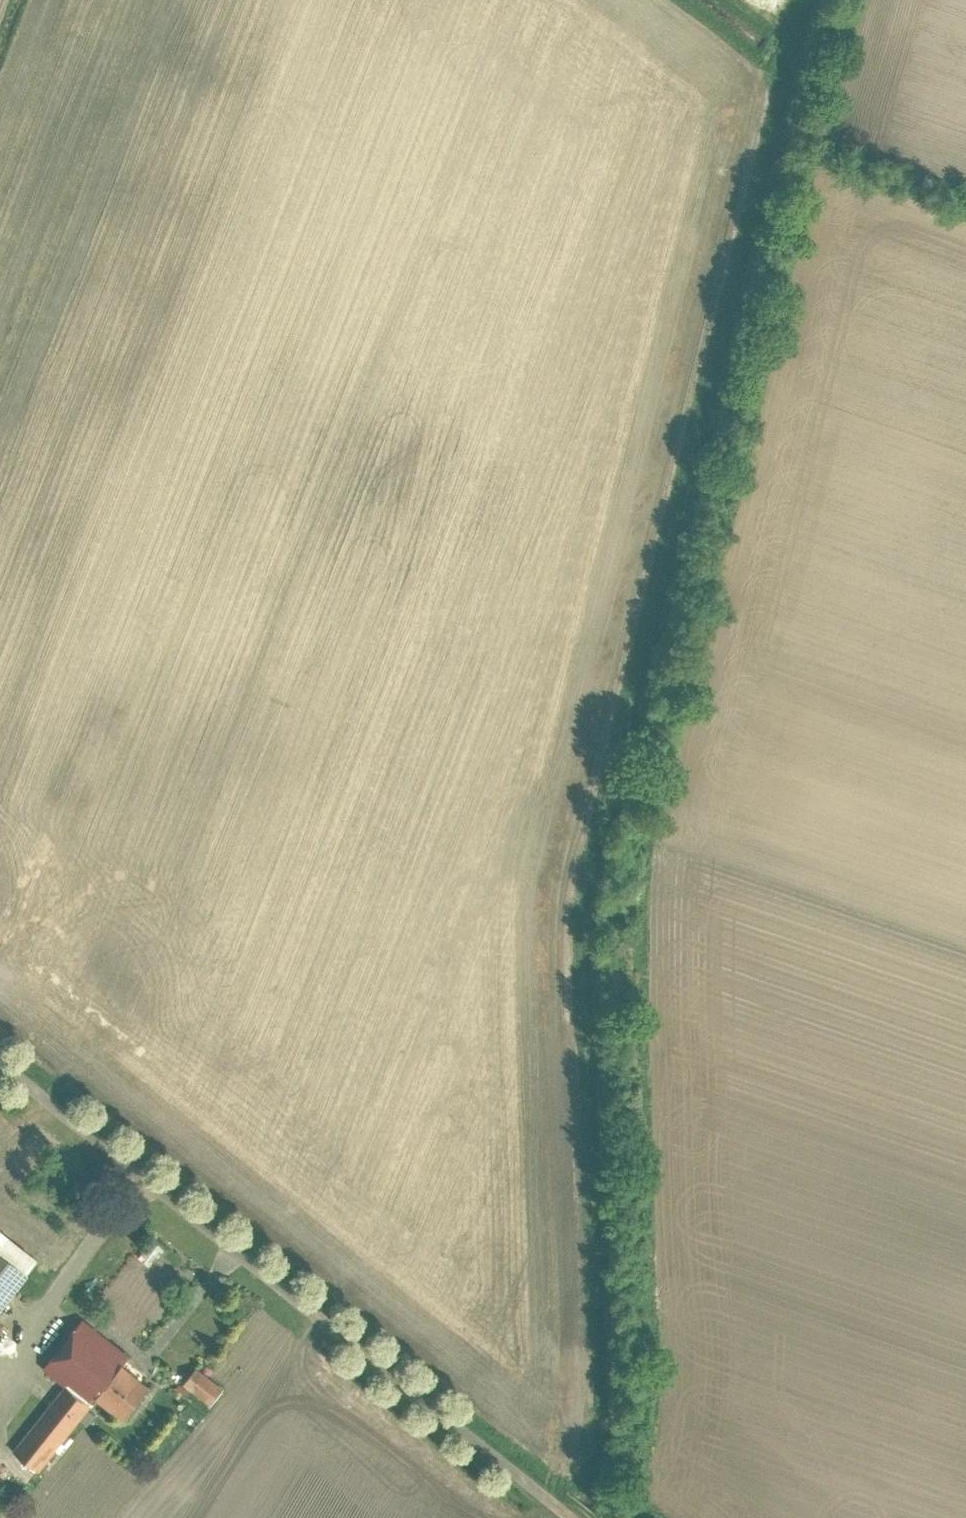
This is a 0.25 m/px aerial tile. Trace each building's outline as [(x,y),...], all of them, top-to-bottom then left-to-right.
[(36,1260),(0,1230),(0,1303),(36,1260)] [(64,1383),(12,1448),(39,1470),(95,1399),(123,1421),(152,1385),(117,1357),(122,1350),(80,1317),(42,1365),(64,1383)] [(199,1363),(183,1382),(210,1403),(225,1385),(199,1363)]
